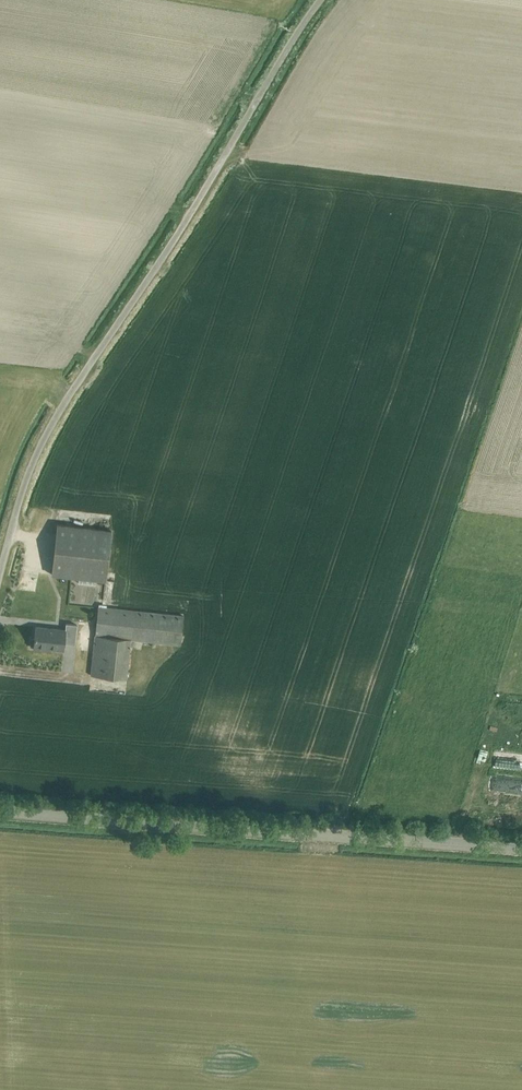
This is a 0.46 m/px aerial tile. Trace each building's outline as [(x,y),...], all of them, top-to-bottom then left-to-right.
[(57,524),(51,574),(105,580),(111,530),(57,524)] [(183,615),(98,606),(90,675),(126,678),(130,639),(180,644),(183,615)] [(31,638),(30,646),(33,646),(33,647),(50,649),(50,648),(63,649),(64,643),(74,644),(76,624),(65,623),(65,630),(35,626),(34,639),(31,638)] [(521,764),(521,754),(509,754),(509,760),(516,760),(516,764),(521,764)] [(496,801),(496,810),(517,811),(518,802),(496,801)]
